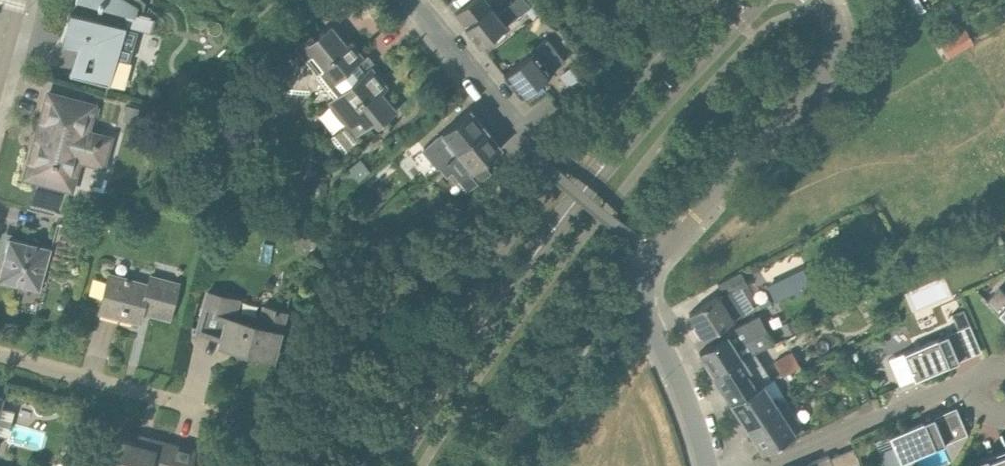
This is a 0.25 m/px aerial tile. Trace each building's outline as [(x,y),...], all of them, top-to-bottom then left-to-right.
[(108,81),(108,80),(105,79),(109,65),(112,66),(112,68),(113,69),(116,57),(129,60),(138,29),(125,25),(129,8),(143,12),(146,1),(144,0),(79,0),(82,1),(79,12),(71,9),(63,38),(83,42),(75,72),(108,81)] [(531,5),(527,0),(512,0),(499,11),(502,13),(499,16),(491,6),(486,0),(471,0),(456,13),(466,25),(466,26),(481,45),(531,5)] [(223,30),(223,27),(223,25),(221,22),(218,21),(215,21),(212,22),(210,25),(210,27),(210,30),(212,33),(215,34),(218,34),(221,33),(223,30)] [(348,43),(332,23),(315,37),(311,33),(288,52),(299,66),(306,60),(335,96),(327,102),(356,137),(374,122),(378,126),(398,110),(384,92),(390,87),(372,65),(368,68),(362,60),(366,57),(352,40),(348,43)] [(950,58),(969,47),(958,27),(939,37),(950,58)] [(543,61),(534,48),(504,74),(522,96),(564,60),(556,50),(543,61)] [(568,88),(588,71),(577,59),(569,66),(570,68),(559,77),(568,88)] [(88,131),(95,105),(49,92),(38,131),(46,133),(43,144),(35,142),(29,166),(27,166),(23,179),(34,182),(35,179),(72,190),(81,156),(90,159),(94,147),(108,151),(111,138),(88,131)] [(137,125),(142,109),(126,105),(122,121),(137,125)] [(434,172),(441,166),(440,165),(486,128),(470,109),(425,146),(435,159),(428,165),(434,172)] [(440,165),(441,166),(462,192),(492,173),(484,162),(502,148),(486,128),(440,165)] [(350,187),(343,179),(330,189),(337,198),(350,187)] [(46,292),(41,290),(52,248),(9,236),(0,271),(0,280),(13,284),(10,296),(15,298),(12,305),(15,306),(14,307),(35,313),(38,303),(42,304),(46,292)] [(837,252),(844,265),(854,260),(846,247),(837,252)] [(778,280),(786,295),(821,276),(814,262),(778,280)] [(743,313),(730,293),(747,283),(740,271),(718,284),(723,293),(719,296),(718,294),(689,313),(704,337),(743,313)] [(149,284),(110,274),(100,311),(140,322),(143,312),(170,319),(179,283),(152,276),(149,284)] [(999,287),(986,300),(999,312),(1004,319),(1004,293),(999,287)] [(259,326),(235,319),(240,301),(208,292),(198,330),(222,337),(220,344),(257,354),(258,353),(274,358),(286,313),(264,307),(259,326)] [(699,351),(715,376),(743,358),(772,344),(766,331),(761,334),(754,319),(727,332),(728,334),(699,351)] [(787,336),(794,332),(788,321),(781,325),(787,336)] [(901,385),(981,351),(970,324),(890,358),(901,385)] [(783,377),(799,368),(791,353),(775,362),(783,377)] [(743,358),(715,376),(731,402),(772,380),(760,363),(750,368),(743,358)] [(774,379),(772,380),(731,402),(748,427),(787,402),(774,379)] [(787,402),(748,427),(763,451),(795,434),(785,419),(789,416),(788,414),(792,411),(787,402)] [(901,462),(967,434),(956,407),(889,435),(901,462)] [(150,437),(148,446),(116,437),(109,463),(92,458),(90,465),(191,465),(196,449),(150,437)] [(977,461),(979,465),(1004,465),(1004,450),(977,461)] [(829,455),(812,462),(812,463),(808,465),(808,464),(802,465),(833,465),(829,455)]
